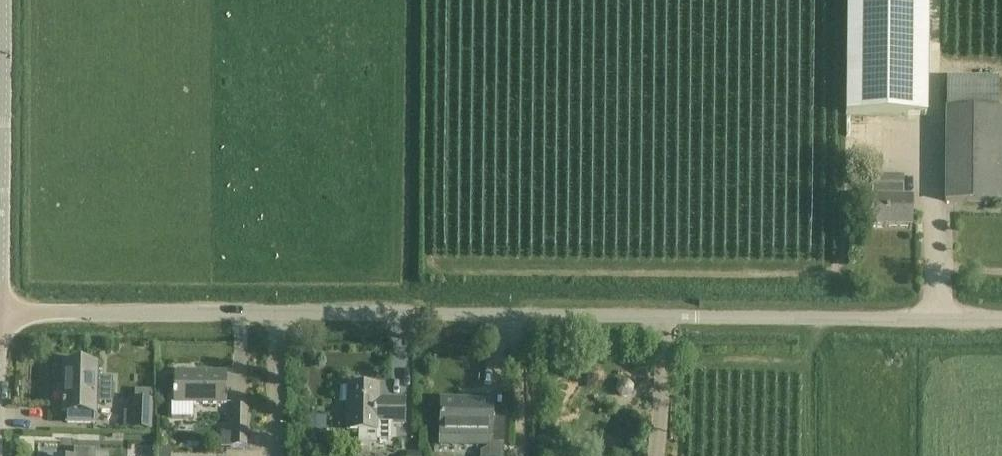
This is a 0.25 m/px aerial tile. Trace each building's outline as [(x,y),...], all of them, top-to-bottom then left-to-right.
[(927,0),(846,0),(845,116),(925,117),(927,0)] [(946,75),(945,109),(997,109),(998,76),(946,75)] [(997,109),(945,109),(944,203),(1001,204),(1001,110),(997,109)] [(912,198),(902,198),(903,174),(872,175),(871,198),(871,229),(912,229),(912,198)] [(123,404),(123,384),(96,384),(96,364),(64,364),(63,413),(68,413),(68,424),(95,423),(95,413),(95,405),(123,404)] [(225,373),(175,373),(175,404),(225,405),(225,373)] [(347,431),(376,432),(376,442),(392,442),(393,425),(404,425),(404,399),(379,399),(379,386),(347,385),(347,431)] [(152,432),(153,400),(128,400),(127,411),(124,411),(123,431),(152,432)] [(490,436),(490,443),(489,443),(489,447),(480,452),(480,455),(504,455),(504,408),(491,408),(491,401),(440,401),(440,435),(490,436)] [(220,447),(247,447),(247,403),(232,402),(231,426),(220,427),(220,447)]
